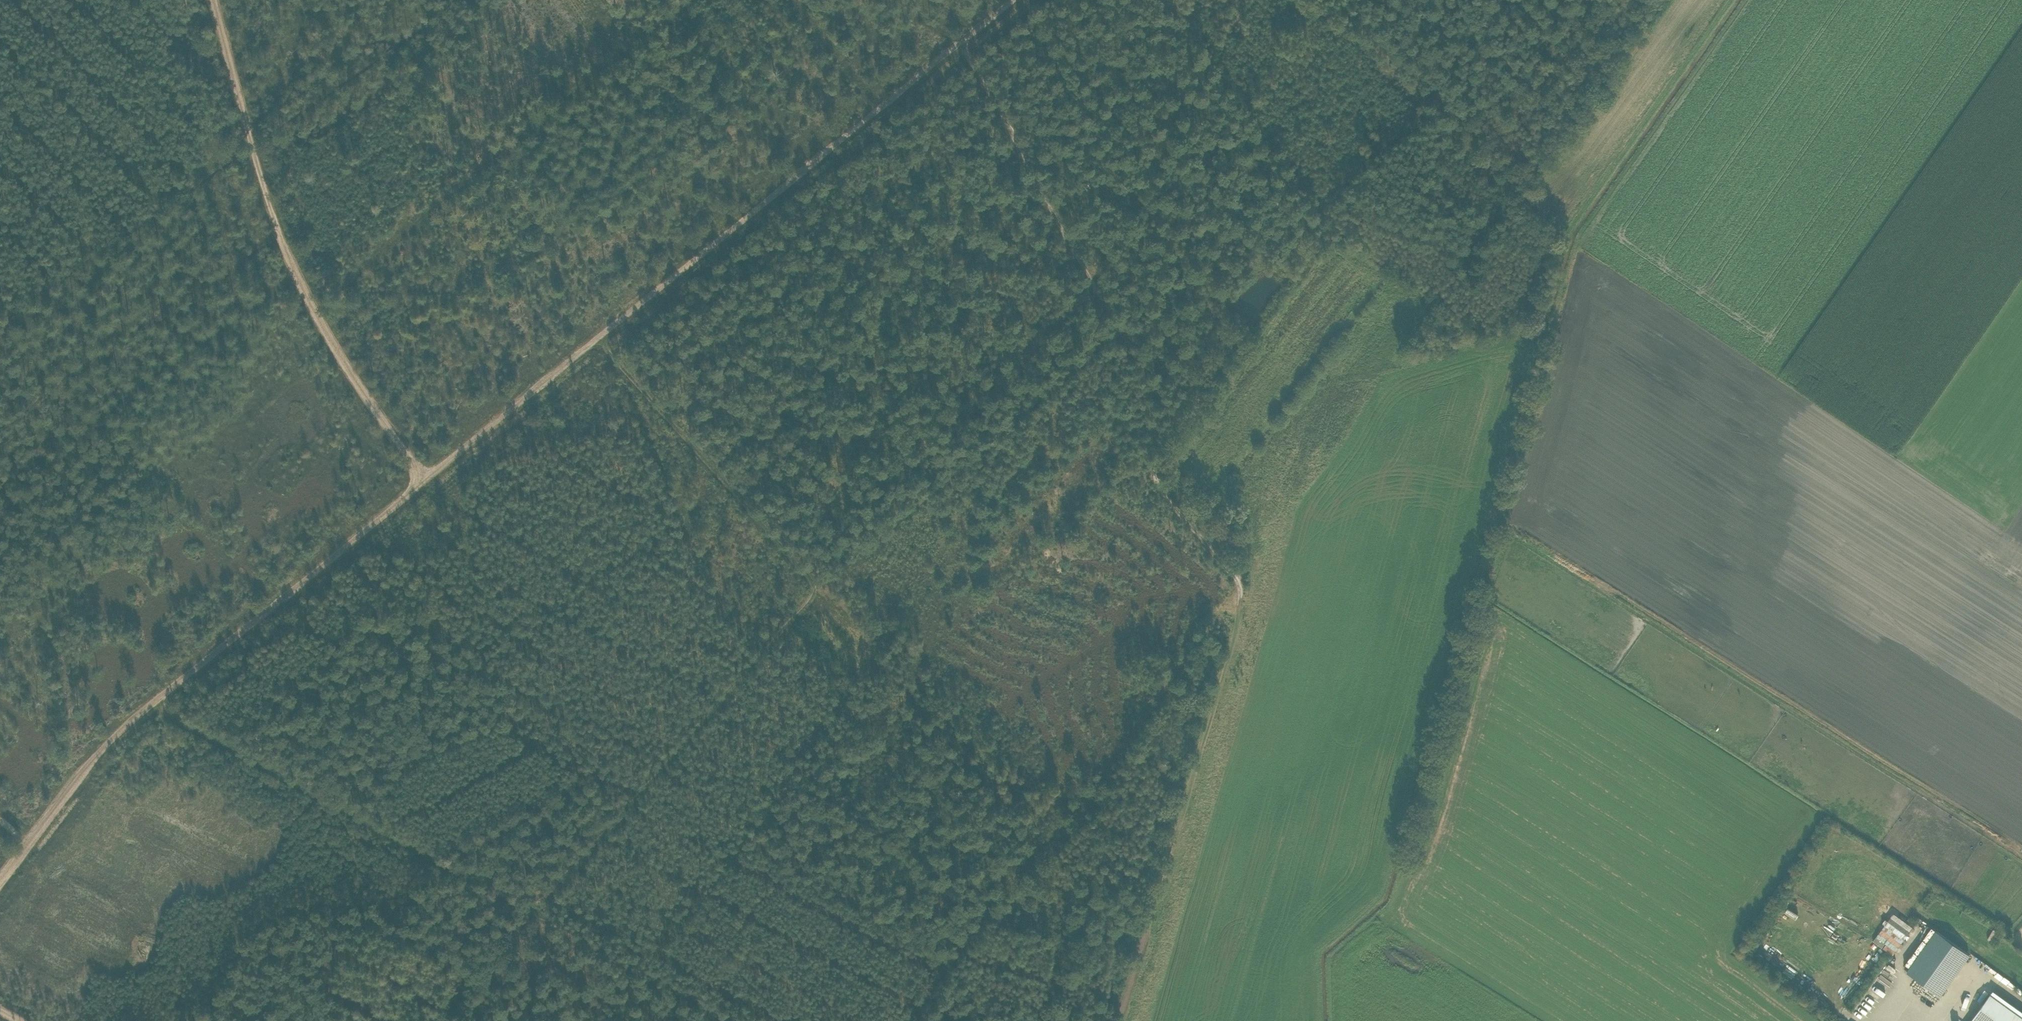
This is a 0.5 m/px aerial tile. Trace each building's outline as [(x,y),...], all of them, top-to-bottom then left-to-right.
[(1879,931),(1872,940),(1893,954),(1899,946),(1879,931)] [(1936,931),(1907,972),(1940,996),(1969,955),(1936,931)] [(1989,994),(1970,1020),(2021,1020),(2021,1018),(1989,994)]
